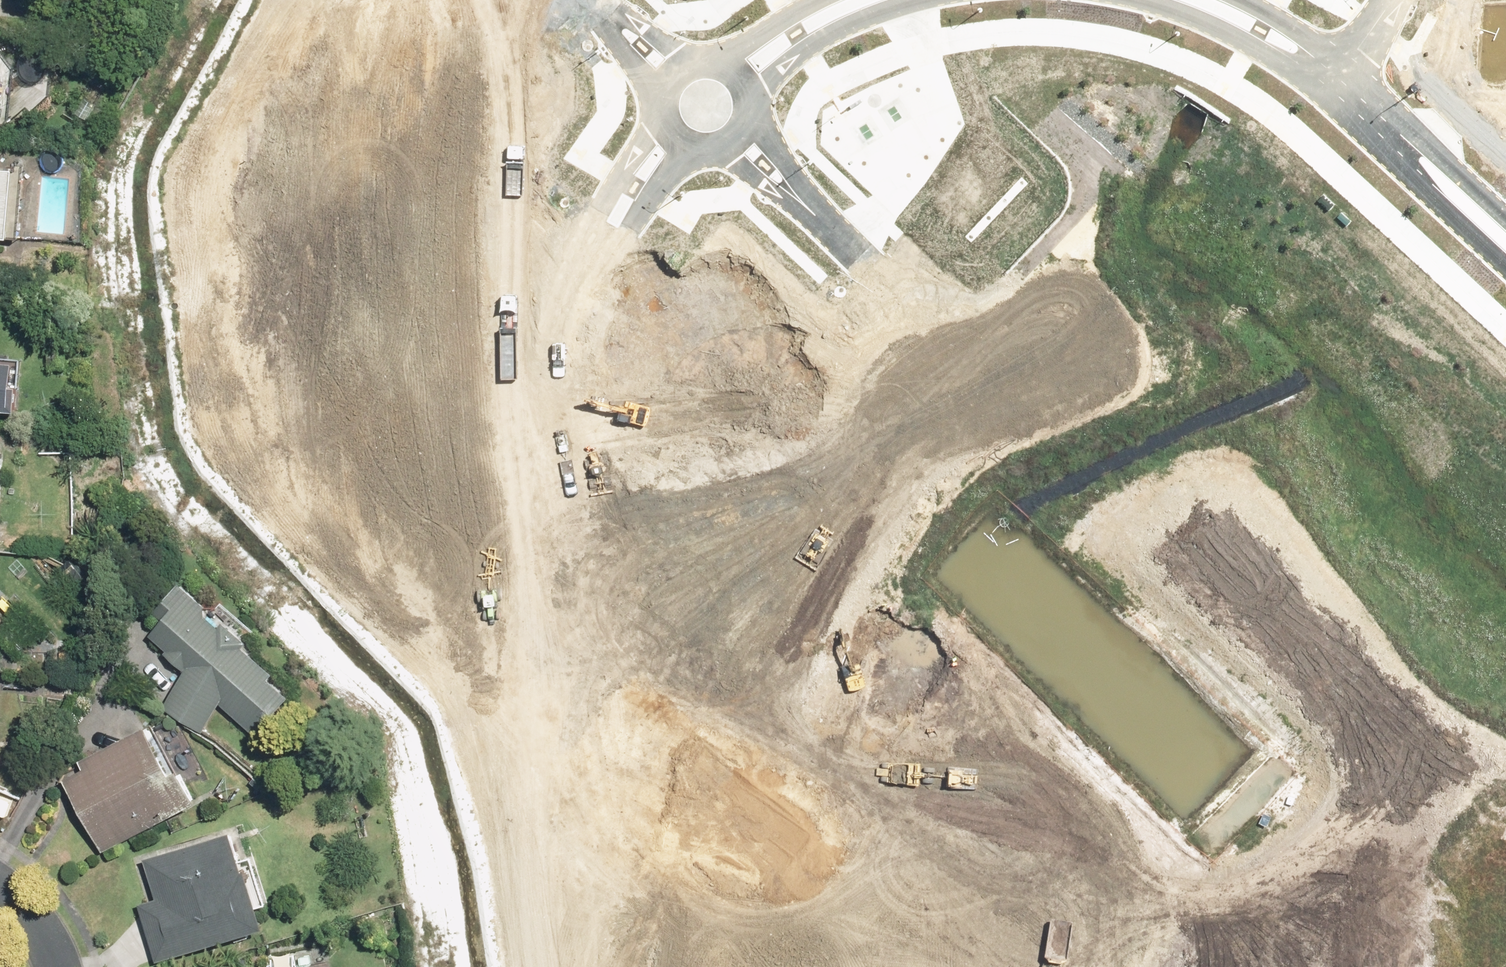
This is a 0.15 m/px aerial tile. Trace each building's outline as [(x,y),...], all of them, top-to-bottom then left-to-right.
[(9,246),(12,170),(0,169),(0,245),(9,246)] [(17,415),(20,359),(0,358),(0,414),(17,415)] [(208,748),(230,713),(259,741),(289,693),(179,586),(147,636),(185,673),(164,706),(208,748)] [(159,726),(63,779),(106,856),(201,804),(159,726)] [(245,842),(146,870),(156,902),(138,907),(154,964),(271,931),(245,842)]
